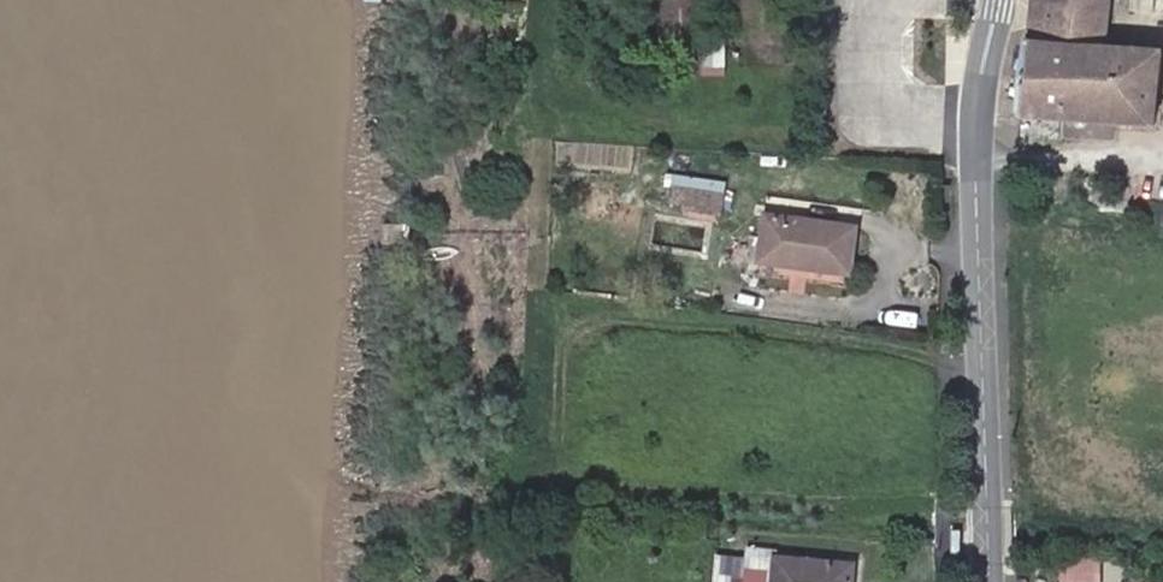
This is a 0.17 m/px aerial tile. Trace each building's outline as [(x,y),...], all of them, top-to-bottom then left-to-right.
[(658,73),(726,73),(728,33),(704,33),(704,0),(659,0),(658,73)] [(1019,115),(1152,124),(1160,52),(1105,46),(1109,0),(1032,0),(1019,115)] [(1156,0),(1132,0),(1131,11),(1154,13),(1156,0)] [(829,108),(829,85),(818,85),(818,108),(829,108)] [(729,208),(684,202),(682,213),(727,219),(729,208)] [(727,219),(682,213),(680,229),(725,235),(727,219)] [(855,227),(767,215),(760,260),(849,272),(855,227)] [(776,558),(776,546),(747,544),(746,556),(776,558)] [(746,556),(715,554),(714,581),(743,581),(746,556)] [(853,564),(776,558),(746,556),(743,581),(851,581),(853,564)] [(1064,581),(1101,581),(1102,556),(1064,556),(1064,581)]
